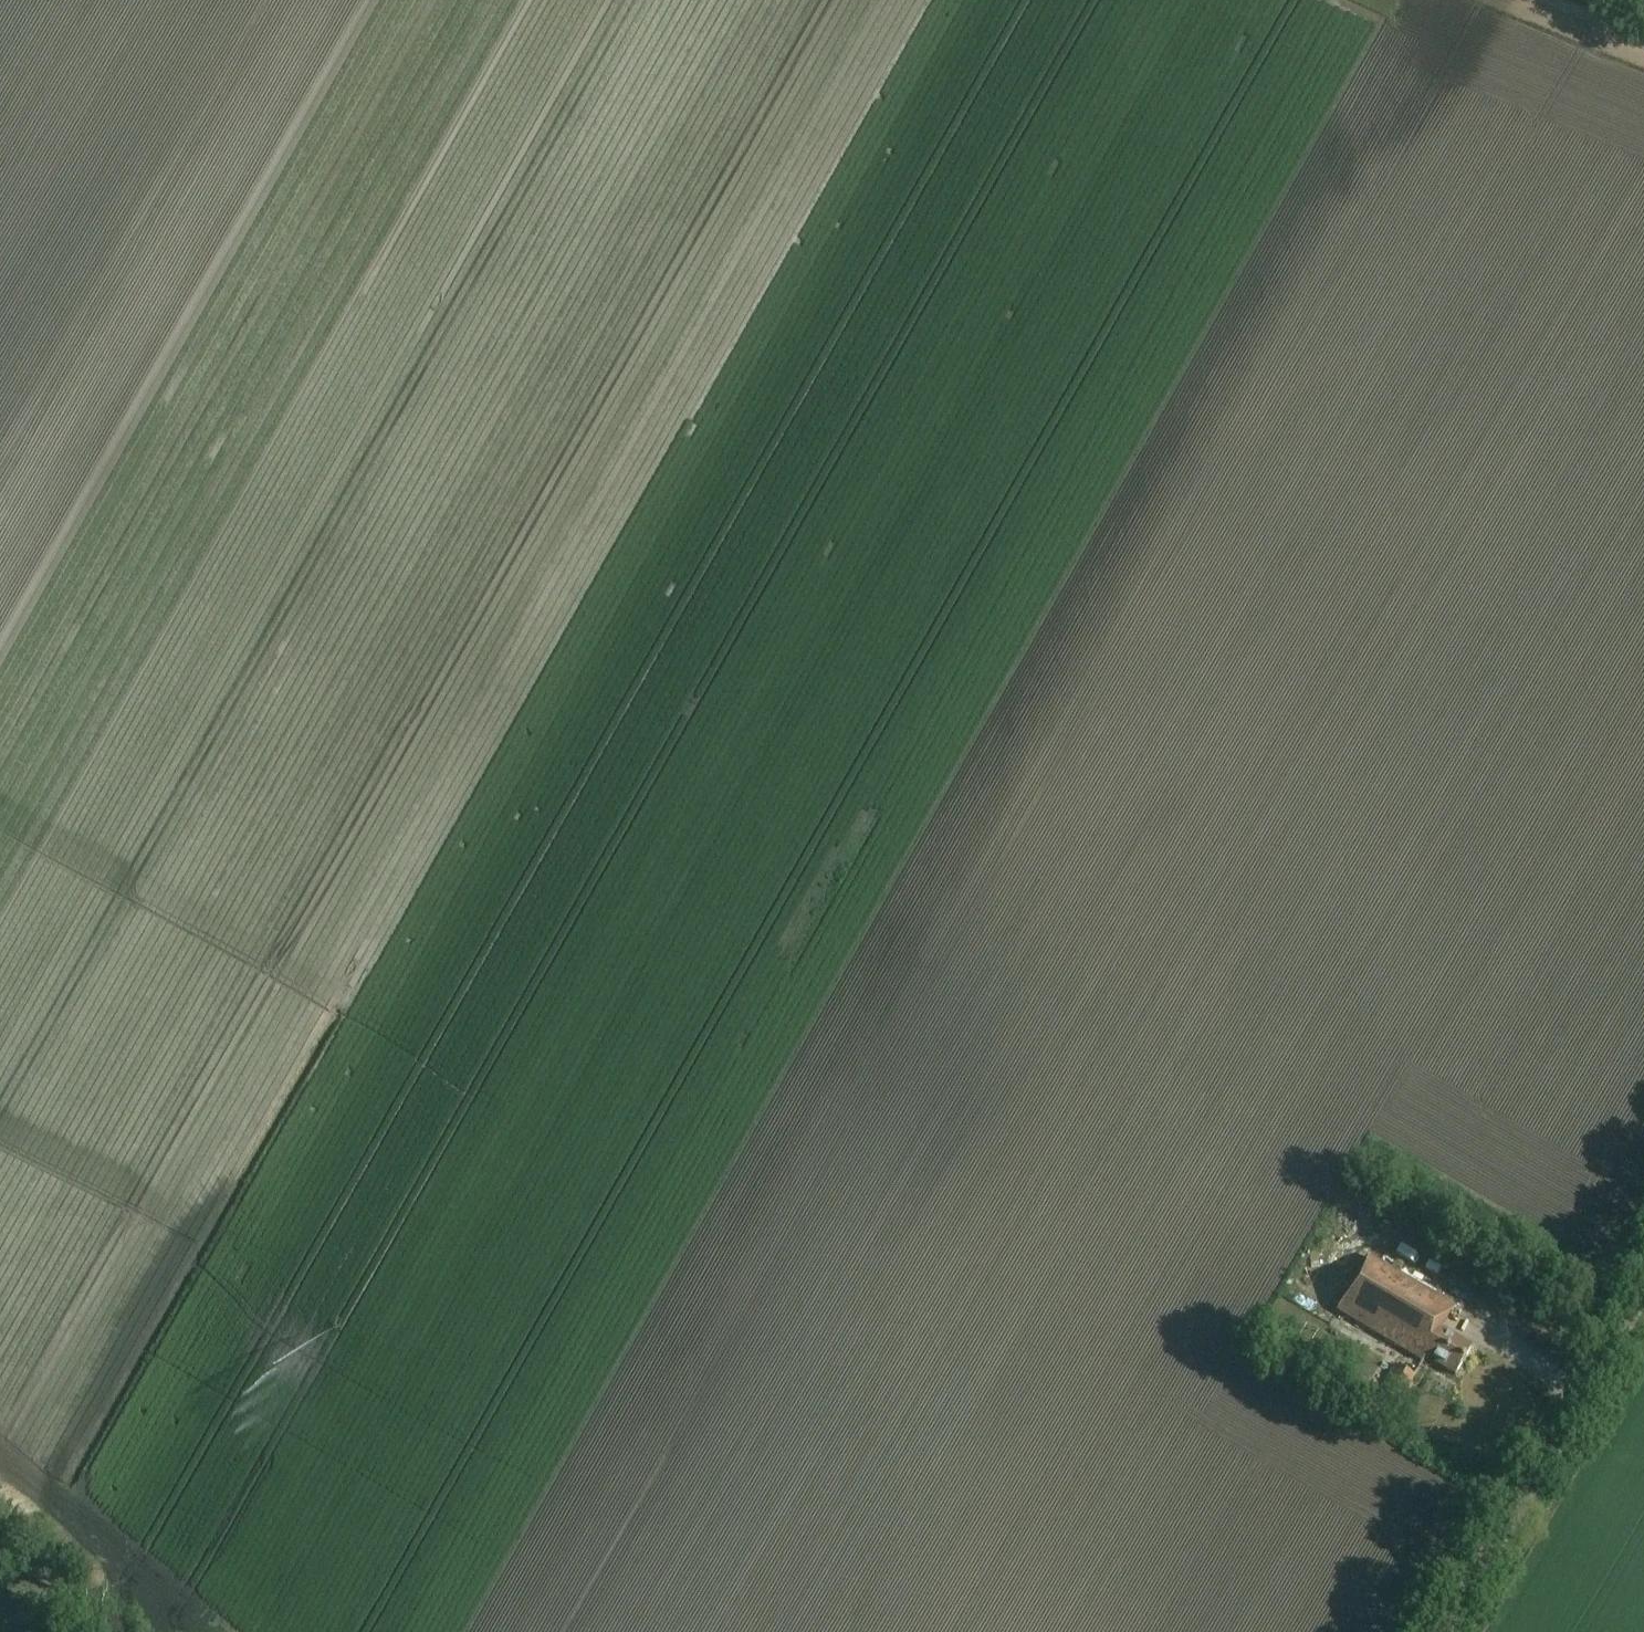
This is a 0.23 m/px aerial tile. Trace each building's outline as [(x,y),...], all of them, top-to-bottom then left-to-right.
[(1453,1376),(1469,1348),(1439,1330),(1452,1308),(1367,1257),(1335,1310),(1420,1362),(1423,1358),(1453,1376)] [(1404,1406),(1416,1386),(1414,1385),(1418,1378),(1397,1366),(1381,1393),(1404,1406)]
